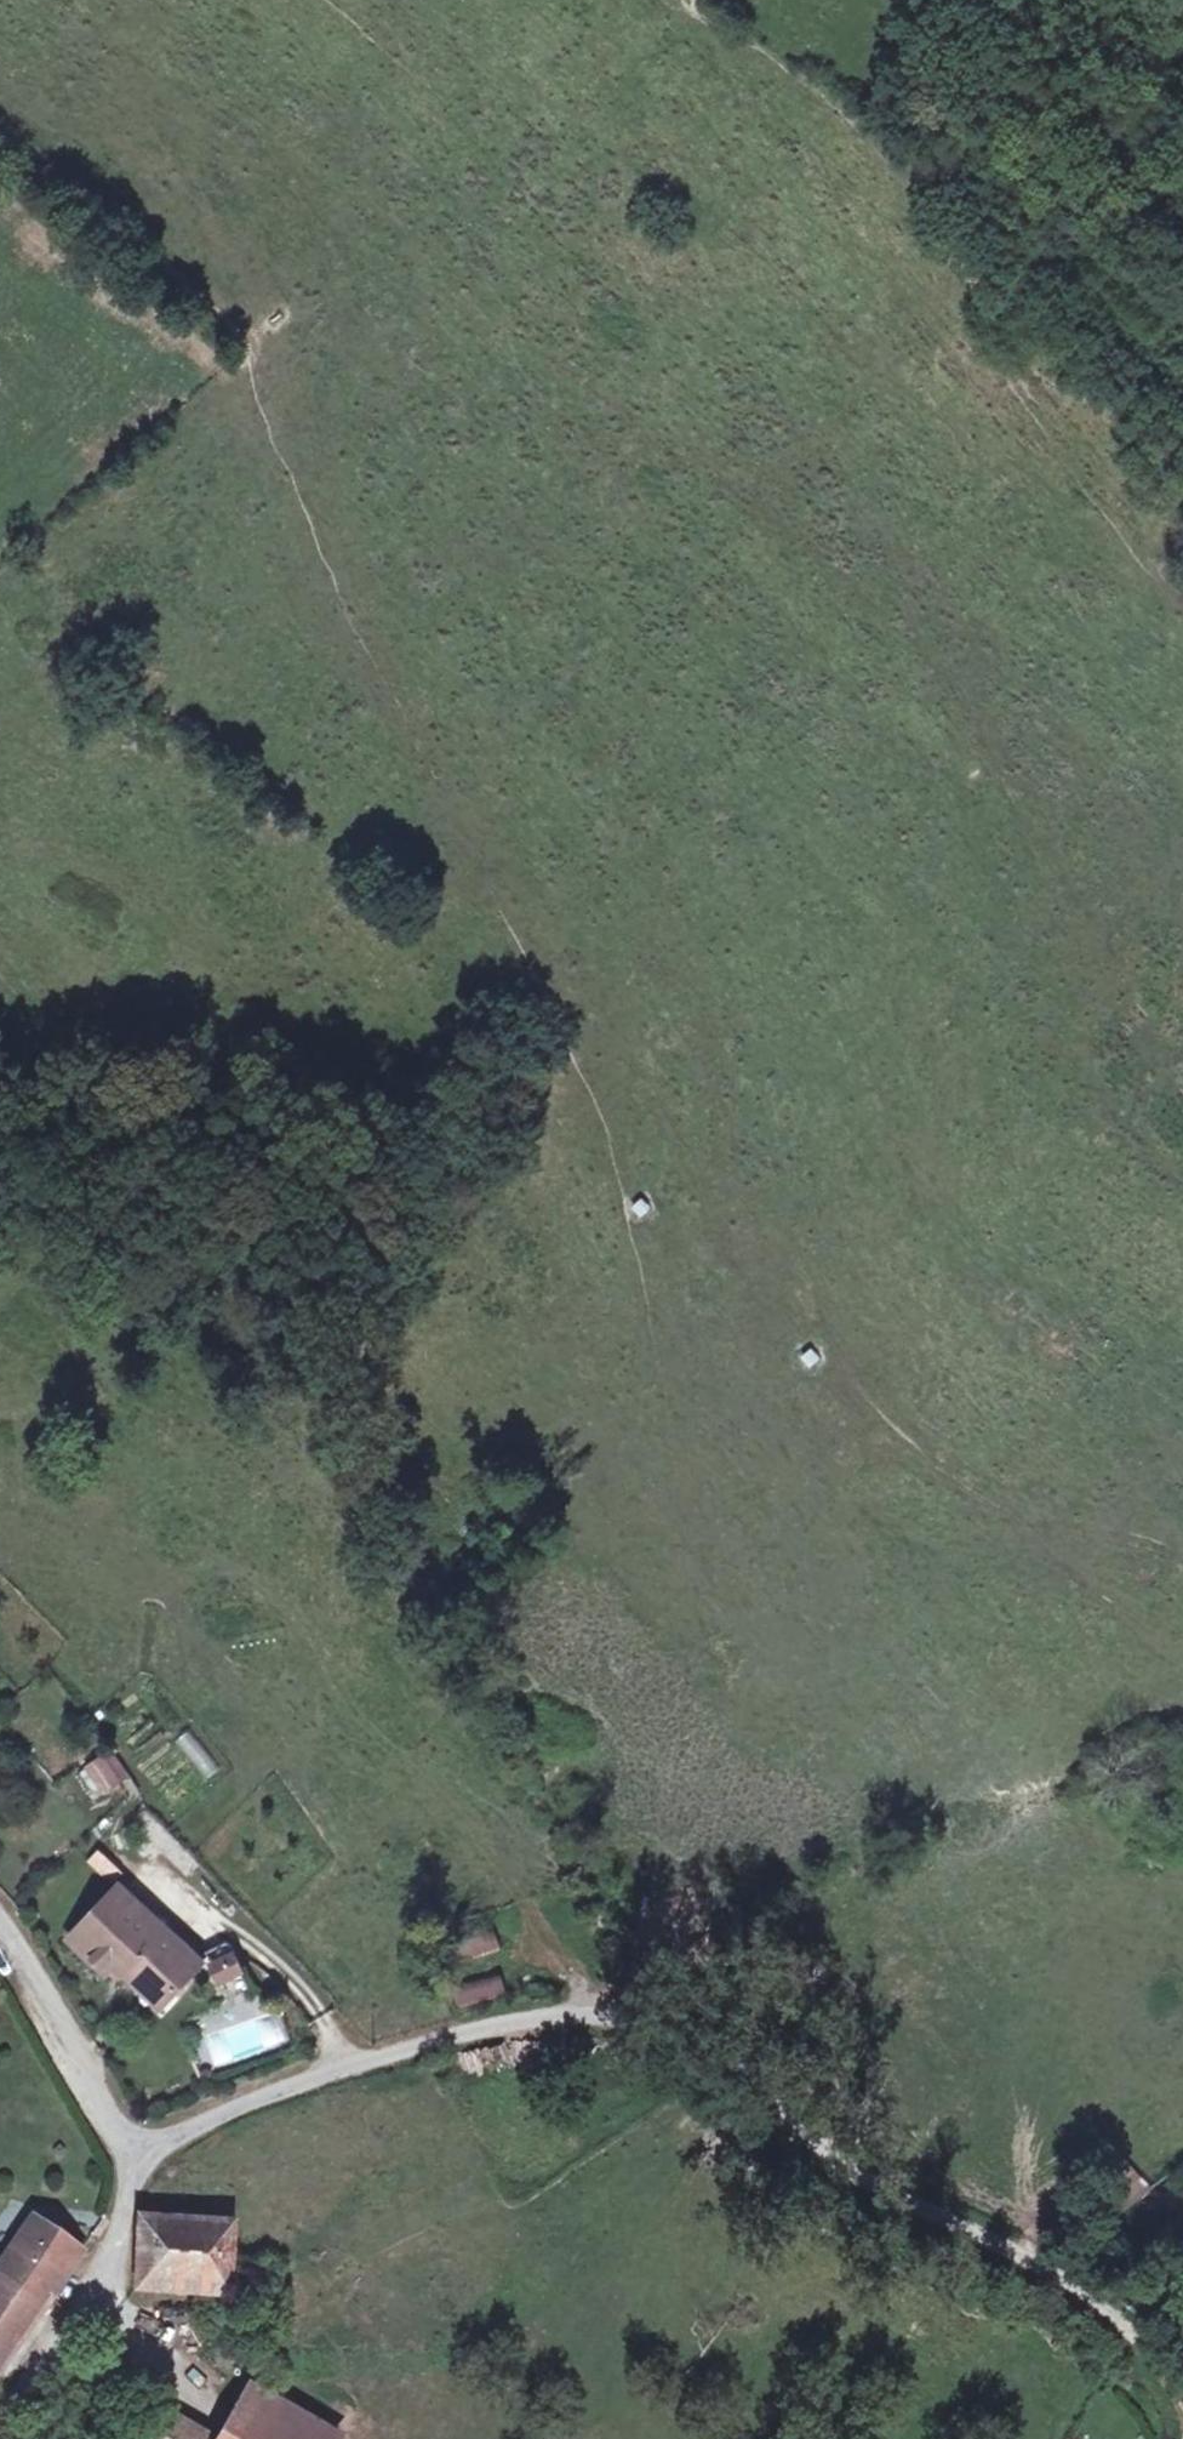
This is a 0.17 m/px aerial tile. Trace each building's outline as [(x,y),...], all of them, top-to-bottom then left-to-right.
[(190,1730),(176,1740),(207,1780),(220,1770),(190,1730)] [(98,1800),(130,1778),(110,1749),(78,1771),(98,1800)] [(96,1850),(86,1864),(109,1879),(118,1865),(96,1850)] [(118,1886),(71,1937),(106,1972),(115,1963),(143,1989),(155,1976),(173,1993),(201,1963),(118,1886)] [(498,1949),(493,1931),(470,1937),(475,1955),(498,1949)] [(208,1955),(201,1963),(220,1980),(245,1973),(234,1949),(231,1944),(226,1941),(204,1950),(208,1955)] [(500,1971),(459,1985),(466,2007),(507,1993),(500,1971)] [(155,1976),(143,1989),(161,2006),(173,1993),(155,1976)] [(537,2069),(534,2043),(459,2050),(462,2077),(537,2069)] [(0,2264),(0,2367),(82,2250),(33,2216),(0,2264)] [(138,2216),(135,2290),(229,2297),(234,2220),(138,2216)] [(257,2387),(226,2438),(342,2438),(257,2387)] [(166,2411),(149,2438),(211,2438),(166,2411)]
